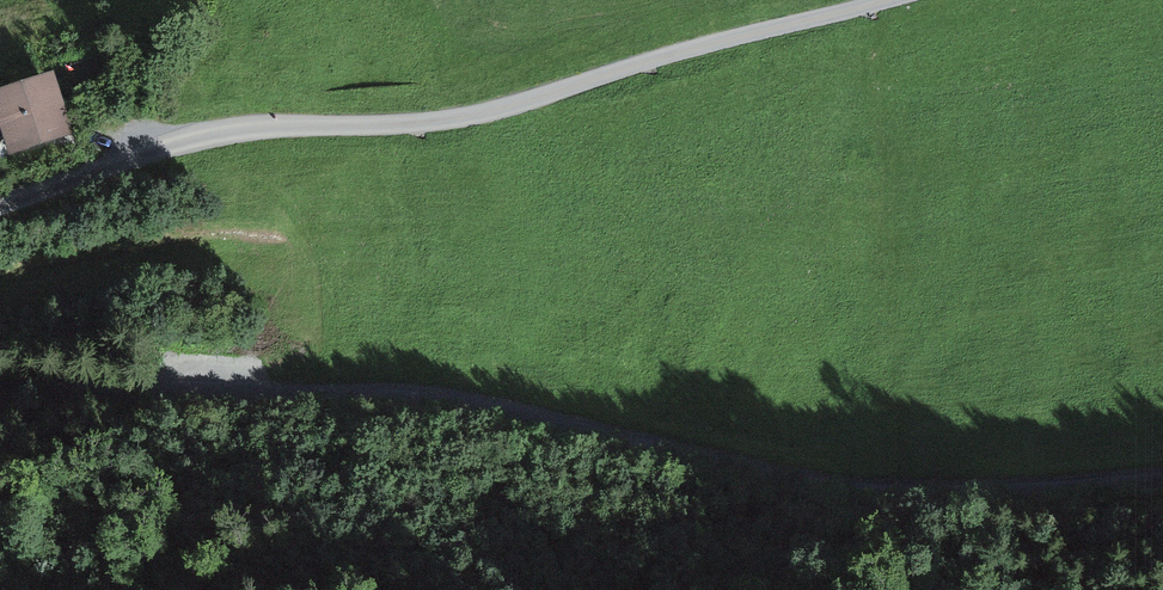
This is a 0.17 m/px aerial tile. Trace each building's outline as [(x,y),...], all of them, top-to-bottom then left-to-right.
[(0,96),(0,120),(9,149),(65,132),(50,82),(0,96)]
